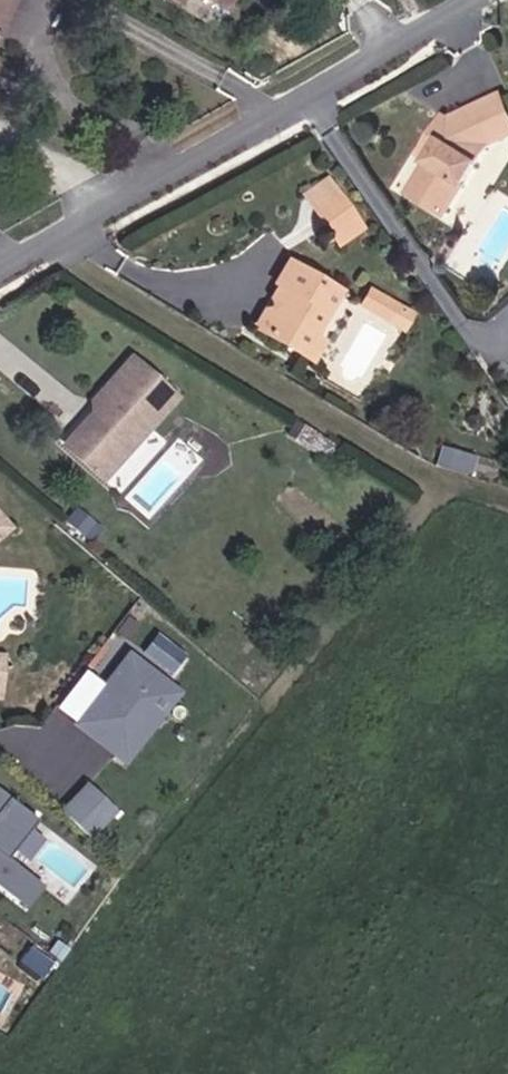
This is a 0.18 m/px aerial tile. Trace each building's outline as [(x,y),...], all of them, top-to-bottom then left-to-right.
[(2,40),(23,3),(17,0),(0,0),(0,42),(2,40)] [(217,3),(228,9),(233,0),(212,0),(217,3)] [(478,115),(469,129),(455,120),(439,143),(448,149),(416,199),(452,219),(496,147),(507,142),(507,103),(478,115)] [(328,170),(298,191),(339,246),(368,224),(328,170)] [(270,330),(306,355),(318,339),(349,294),(293,259),(279,278),(288,284),(302,293),(293,306),(288,304),(270,330)] [(369,283),(357,305),(405,332),(417,310),(369,283)] [(288,284),(228,316),(270,330),(288,304),(293,306),(302,293),(288,284)] [(328,345),(318,339),(306,355),(317,362),(328,345)] [(103,399),(102,421),(70,455),(107,487),(123,471),(124,454),(139,437),(144,443),(184,399),(140,359),(103,399)] [(13,529),(0,513),(0,541),(13,529)] [(173,672),(186,648),(153,631),(140,655),(173,672)] [(150,726),(136,715),(161,683),(126,656),(87,706),(95,713),(82,731),(123,761),(150,726)] [(9,700),(10,681),(0,680),(0,699),(9,700)] [(150,726),(175,694),(161,683),(136,715),(150,726)] [(82,731),(95,713),(87,706),(73,724),(82,731)] [(112,806),(87,782),(62,807),(88,832),(112,806)] [(38,817),(0,787),(0,882),(26,903),(42,883),(7,855),(38,817)] [(52,962),(31,945),(20,959),(41,976),(52,962)]
